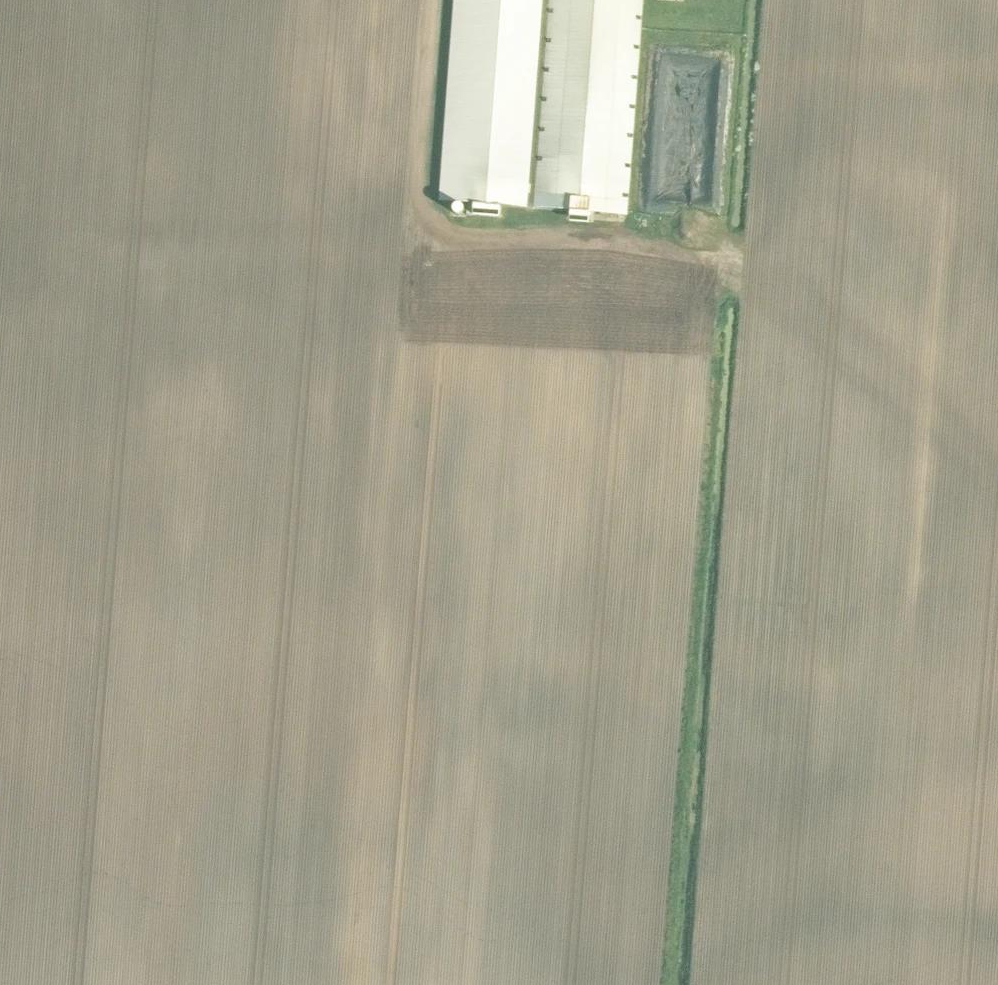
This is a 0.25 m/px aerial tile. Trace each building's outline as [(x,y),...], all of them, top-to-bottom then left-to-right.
[(643,0),(455,0),(440,199),(627,213),(643,0)]
